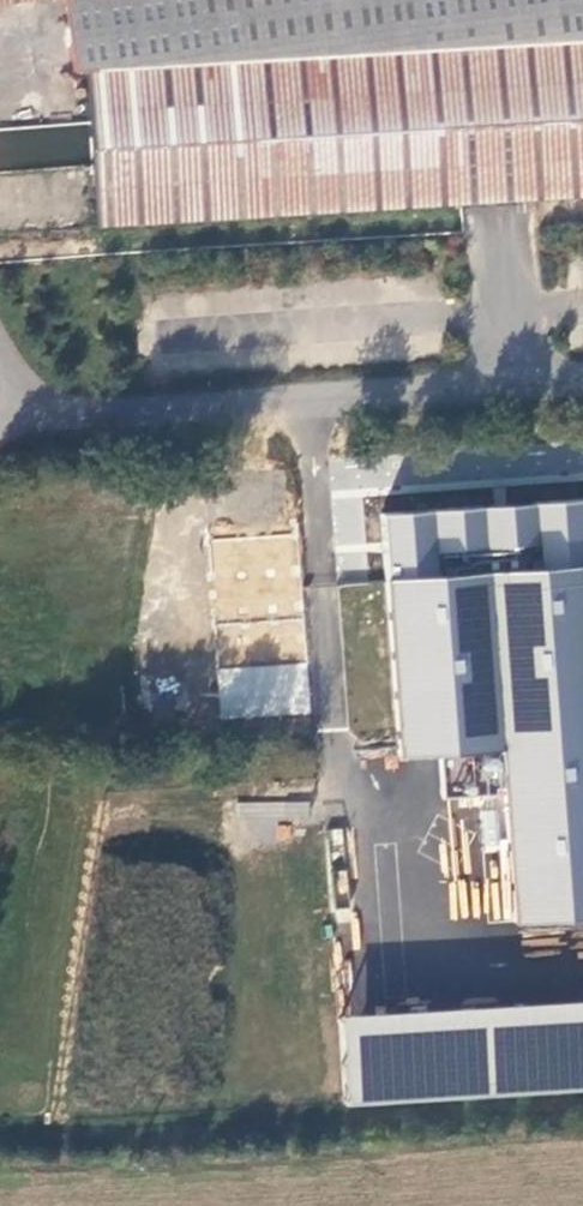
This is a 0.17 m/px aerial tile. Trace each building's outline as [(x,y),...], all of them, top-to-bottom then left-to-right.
[(73,71),(88,70),(97,225),(582,196),(582,0),(63,0),(73,71)] [(0,128),(0,170),(33,166),(29,125),(0,128)] [(383,512),(397,759),(504,753),(515,926),(582,923),(582,501),(383,512)] [(294,535),(210,540),(215,622),(299,617),(294,535)] [(258,639),(257,623),(227,625),(229,659),(301,655),(300,619),(278,620),(279,638),(258,639)] [(218,666),(217,715),(308,716),(309,668),(218,666)] [(240,819),(265,820),(265,819),(309,821),(310,803),(241,800),(240,819)] [(582,1089),(582,1003),(341,1011),(344,1098),(582,1089)]
